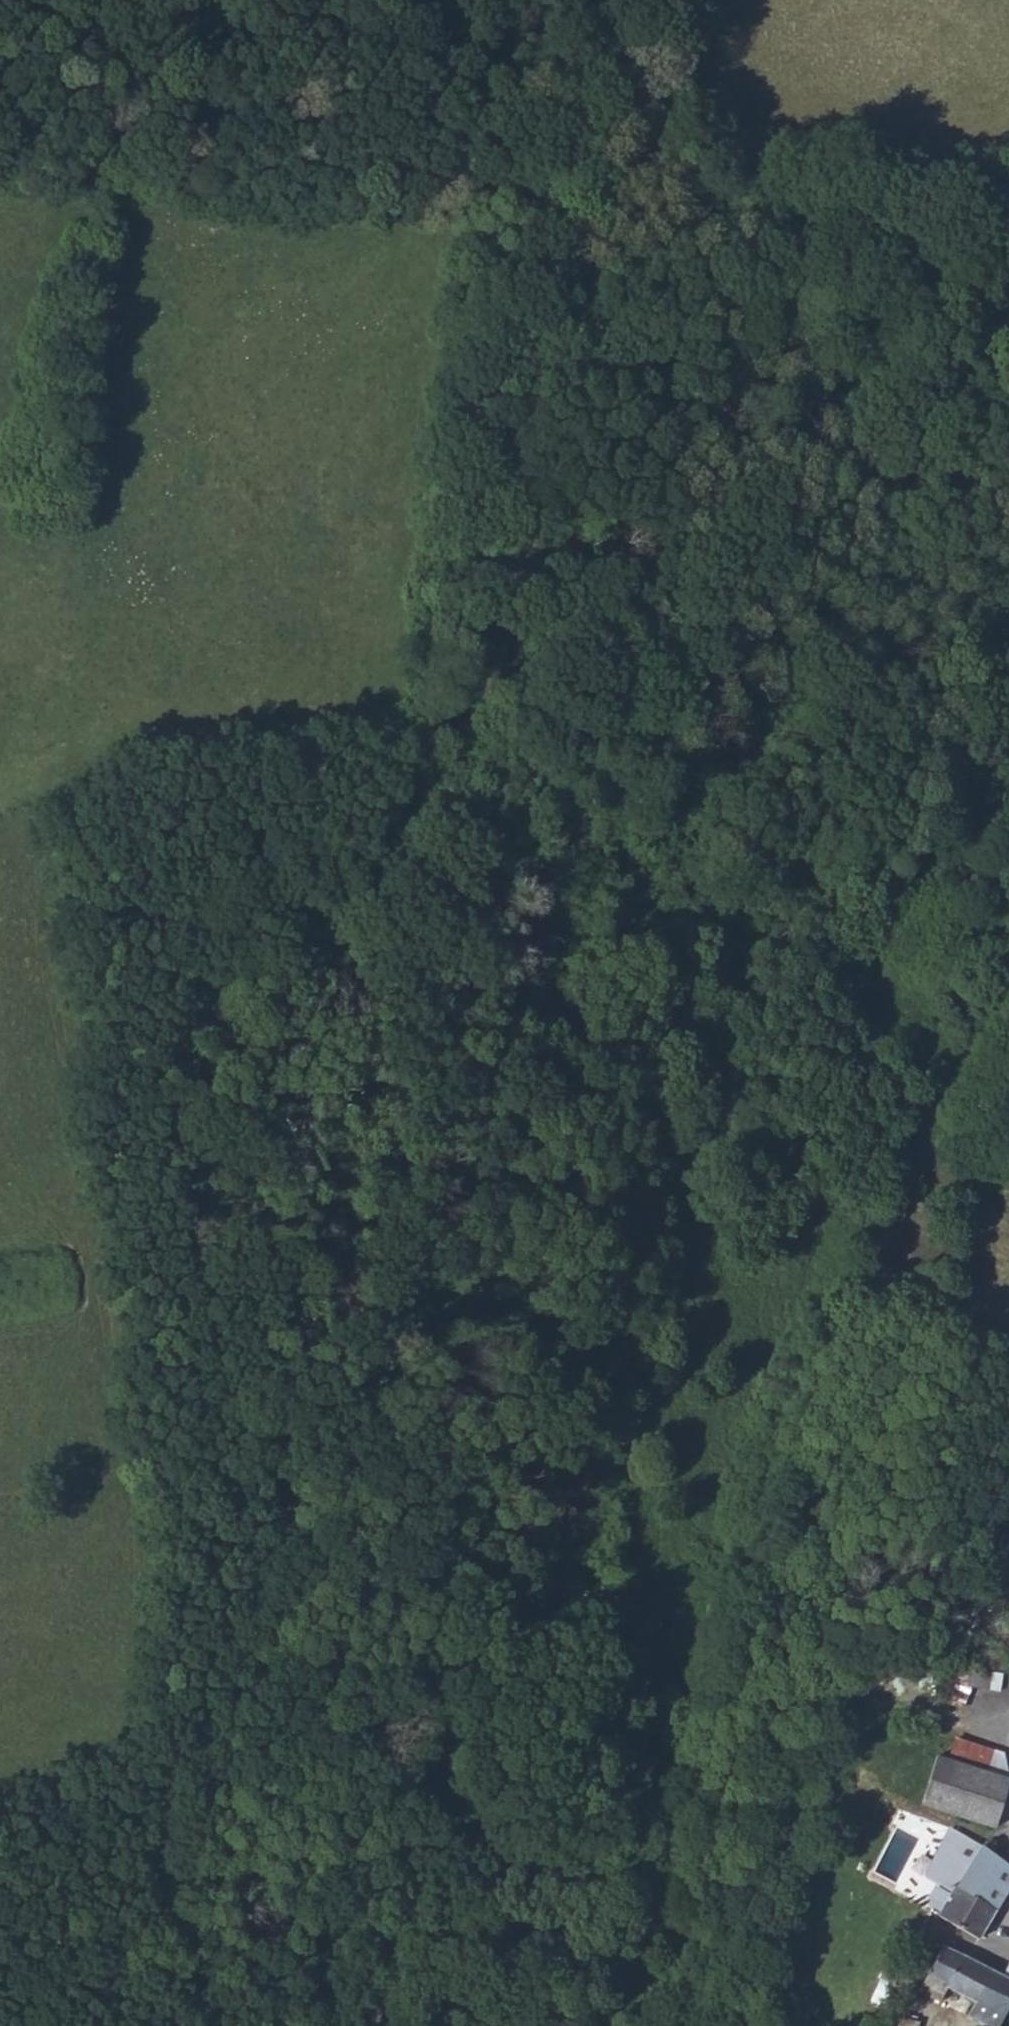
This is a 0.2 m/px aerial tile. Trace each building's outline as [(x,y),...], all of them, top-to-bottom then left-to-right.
[(962,1684),(969,1686),(983,1689),(986,1673),(966,1668),(965,1673),(962,1684)] [(932,1808),(941,1811),(947,1792),(984,1805),(979,1823),(992,1827),(1006,1781),(1006,1778),(935,1755),(919,1804),(932,1808)] [(950,1881),(972,1840),(956,1830),(930,1880),(950,1890),(938,1913),(978,1936),(995,1908),(992,1907),(956,1884),(950,1881)] [(992,1907),(995,1908),(1008,1882),(1008,1866),(991,1852),(980,1845),(956,1884),(992,1907)] [(918,1989),(939,1999),(945,1985),(974,2001),(967,2014),(991,2025),(996,2025),(1008,1999),(1008,1979),(1000,1974),(942,1944),(918,1989)] [(1008,1979),(1008,1958),(1000,1974),(1008,1979)] [(910,2017),(891,2011),(886,2025),(890,2025),(907,2025),(910,2017)] [(915,2019),(910,2017),(907,2025),(913,2025),(915,2019)]
